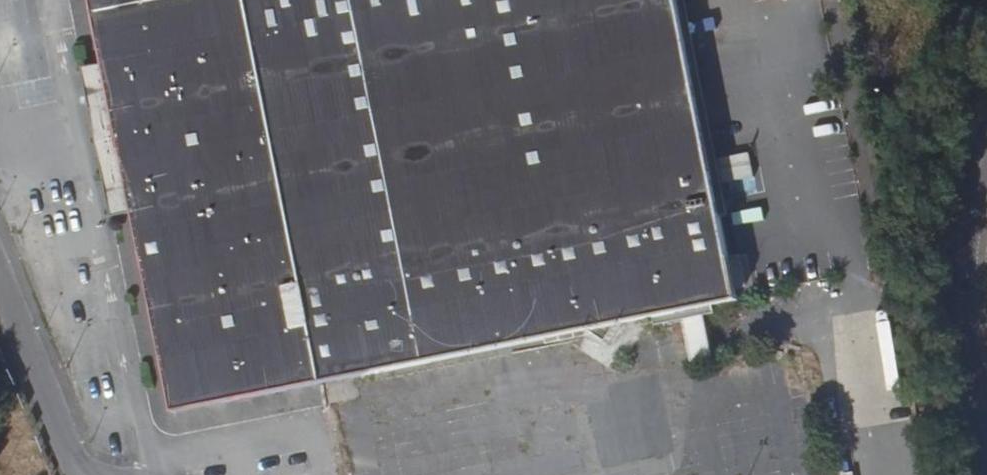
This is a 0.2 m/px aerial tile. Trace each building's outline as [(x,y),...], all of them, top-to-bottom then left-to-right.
[(85,26),(217,0),(80,0),(85,26)] [(85,26),(172,420),(731,299),(668,0),(218,0),(85,26)] [(723,261),(730,292),(743,289),(736,258),(723,261)] [(696,307),(676,311),(686,361),(706,357),(696,307)] [(359,399),(357,389),(168,424),(170,433),(359,399)] [(919,435),(932,433),(927,413),(914,415),(919,435)]
